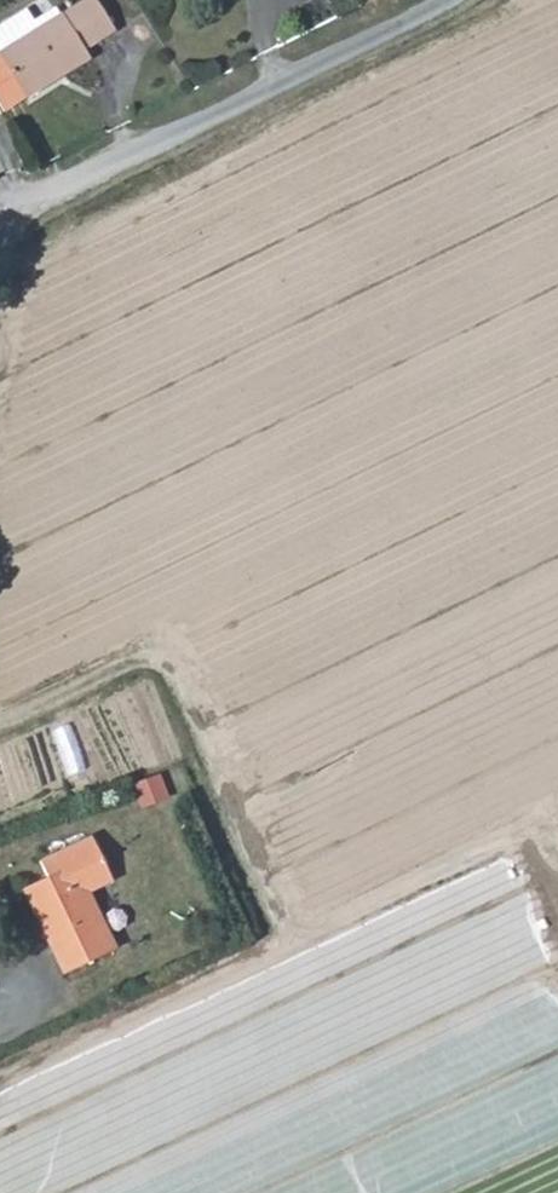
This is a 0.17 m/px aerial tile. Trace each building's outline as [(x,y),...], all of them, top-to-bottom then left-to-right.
[(58,13),(0,50),(0,51),(27,94),(90,56),(86,49),(116,30),(98,0),(79,0),(58,13)] [(58,13),(53,6),(34,19),(26,7),(0,23),(0,50),(58,13)] [(13,889),(53,974),(101,952),(74,895),(104,881),(84,838),(31,863),(38,878),(13,889)]
